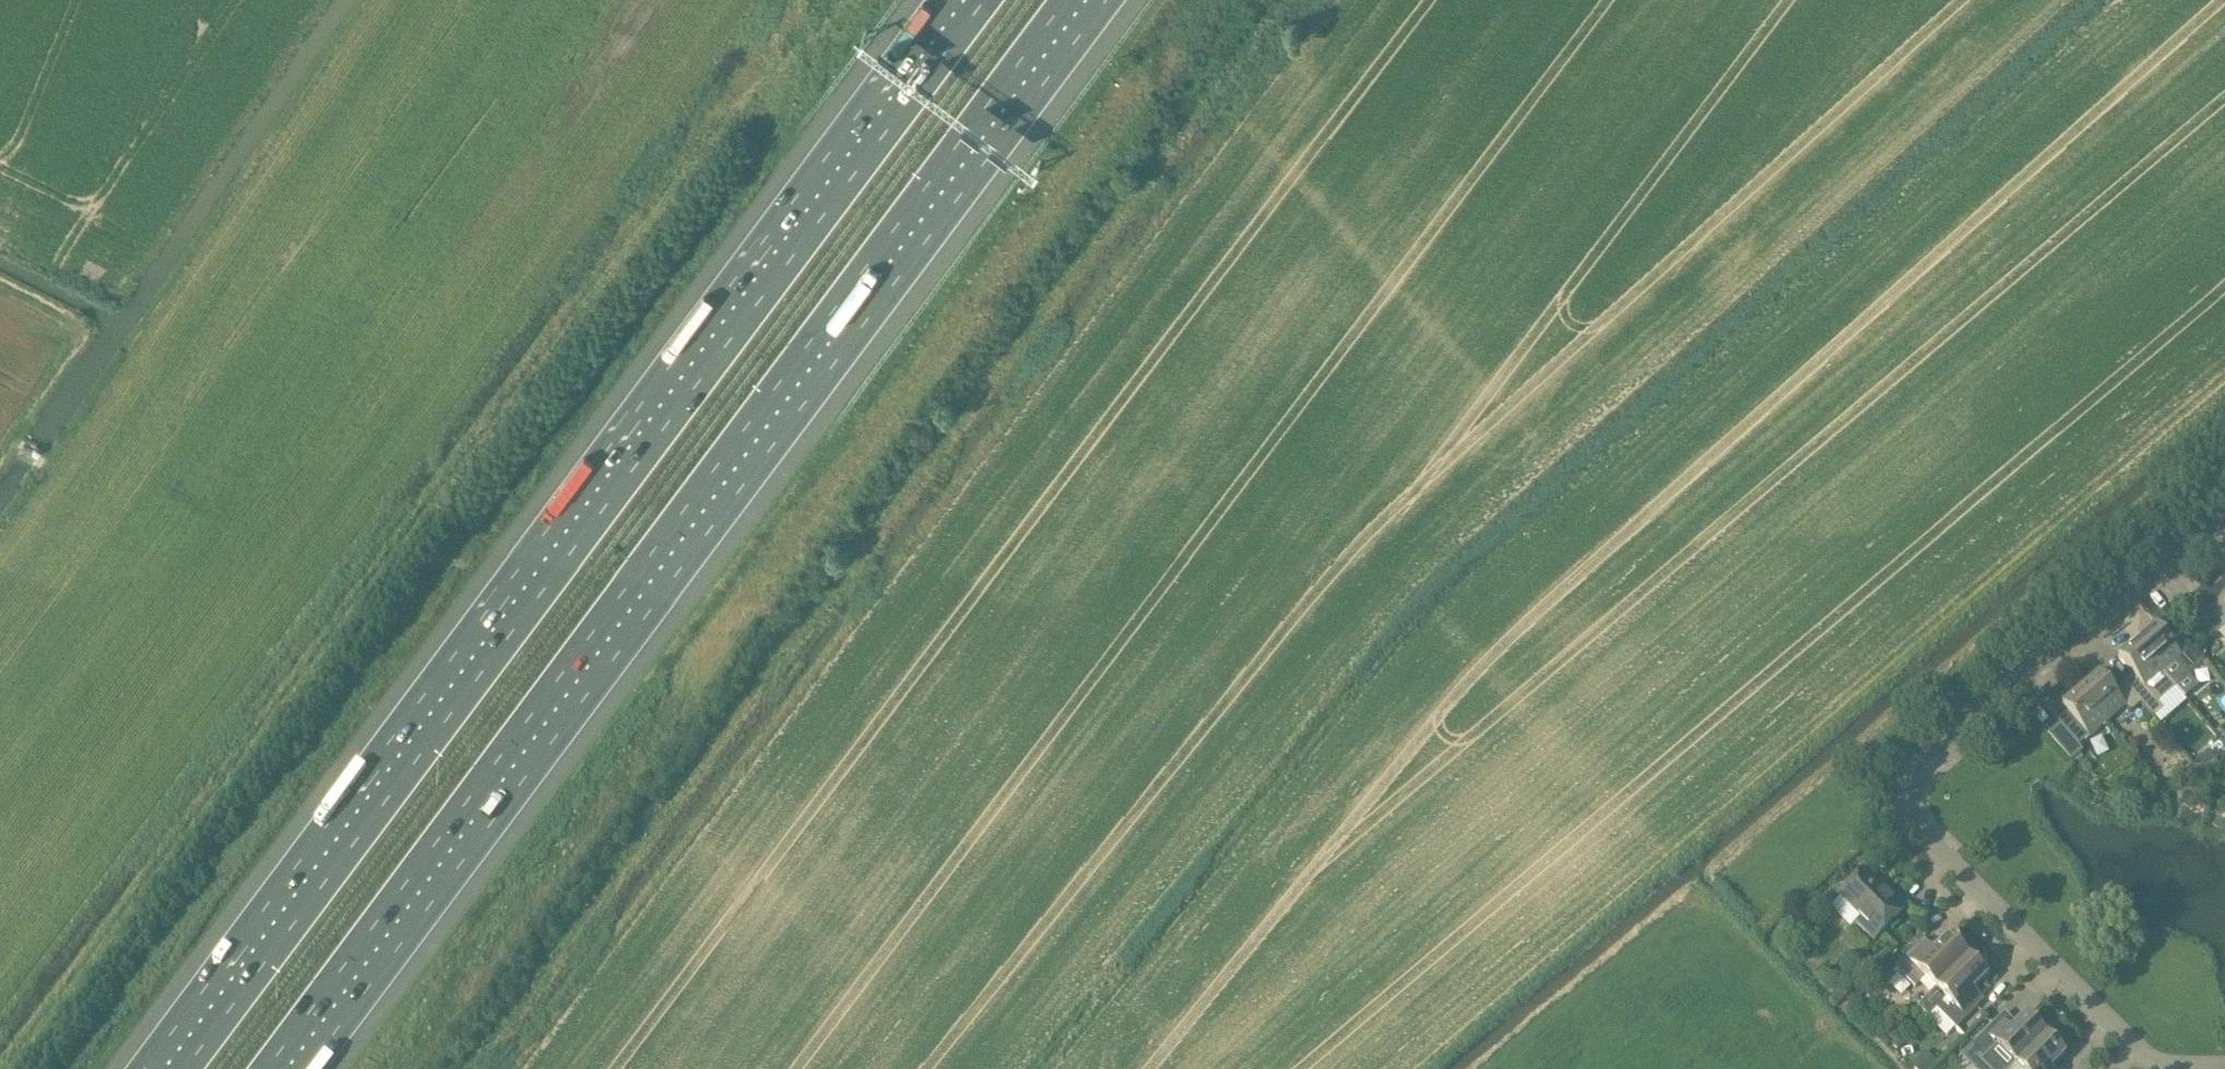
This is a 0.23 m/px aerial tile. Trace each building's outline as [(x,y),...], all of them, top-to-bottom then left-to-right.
[(2221,582),(2200,600),(2209,610),(2216,604),(2224,615),(2224,586),(2221,582)] [(2155,626),(2137,642),(2163,673),(2178,660),(2189,673),(2203,661),(2195,652),(2173,626),(2163,635),(2155,626)] [(2163,673),(2137,642),(2118,658),(2133,674),(2123,683),(2141,704),(2151,695),(2145,688),(2163,673)] [(2141,704),(2123,683),(2113,691),(2099,675),(2081,690),(2107,721),(2125,706),(2131,712),(2141,704)] [(2107,721),(2081,690),(2062,706),(2070,715),(2048,734),(2071,761),(2083,751),(2079,746),(2107,721)] [(2154,700),(2144,707),(2153,717),(2162,709),(2154,700)] [(2204,776),(2219,764),(2209,752),(2194,764),(2204,776)] [(1907,908),(1890,891),(1882,882),(1878,887),(1863,872),(1838,896),(1862,920),(1858,924),(1874,940),(1907,908)] [(1792,917),(1782,922),(1787,932),(1797,927),(1792,917)] [(1968,956),(1948,937),(1934,951),(1923,940),(1895,967),(1915,988),(1926,977),(1936,988),(1968,956)] [(1968,956),(1936,988),(1918,1006),(1929,1018),(1937,1010),(1956,1028),(1984,1001),(1973,990),(1987,975),(1968,956)] [(2016,1064),(2046,1035),(2027,1015),(2012,1030),(2000,1017),(1972,1045),(1993,1067),(2006,1054),(2016,1064)] [(1885,1039),(1897,1052),(1907,1042),(1894,1030),(1885,1039)] [(2021,1068),(2050,1068),(2065,1054),(2046,1035),(2016,1064),(2021,1068)]
